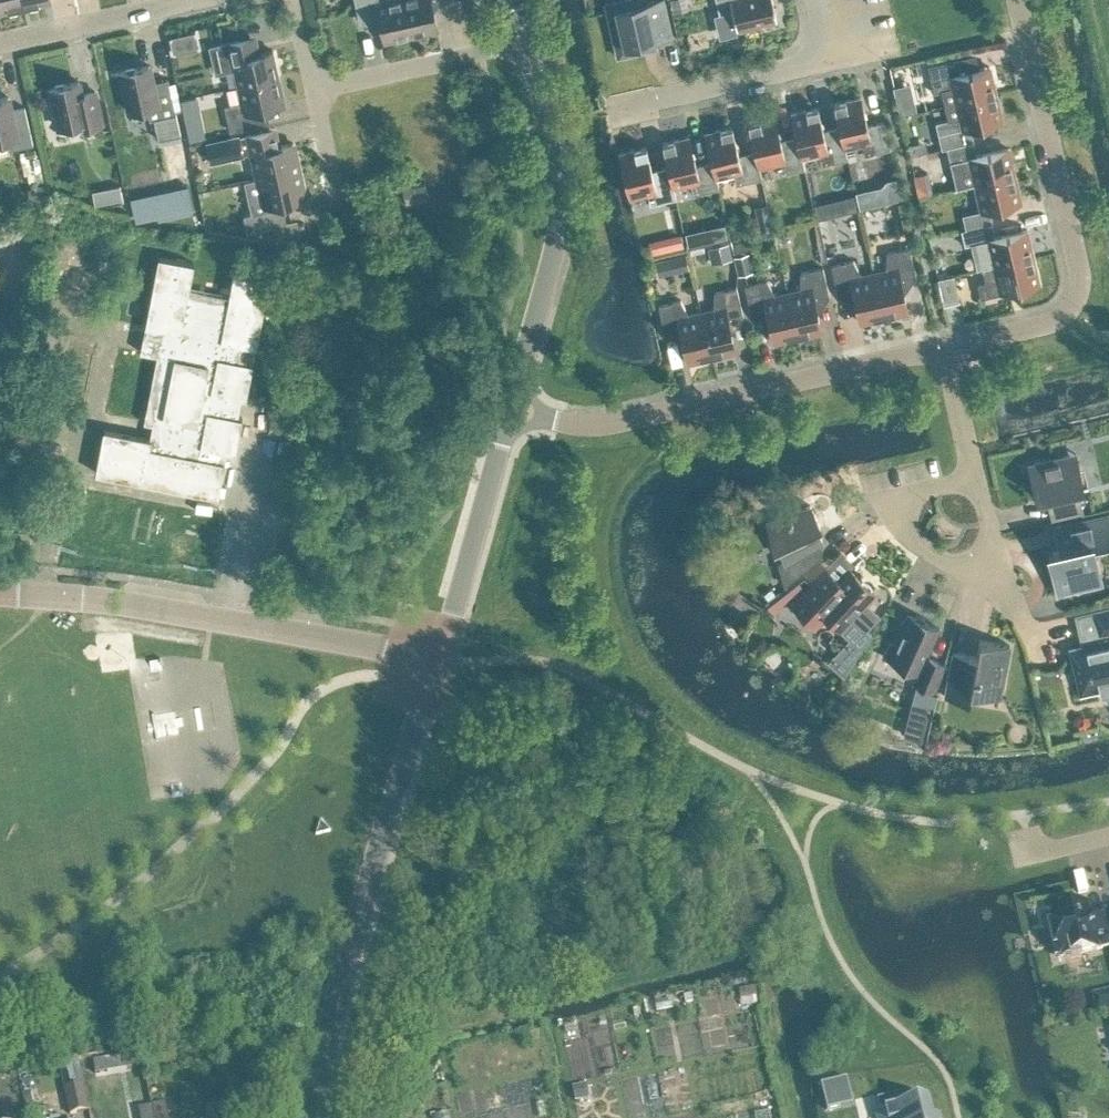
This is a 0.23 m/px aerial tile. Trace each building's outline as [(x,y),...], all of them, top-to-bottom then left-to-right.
[(402,0),(354,0),(357,15),(377,11),(383,40),(409,35),(402,0)] [(409,35),(436,29),(430,0),(402,0),(409,35)] [(604,0),(616,54),(656,45),(654,36),(670,33),(663,0),(605,0),(604,0)] [(673,9),(688,6),(687,0),(671,0),(673,9)] [(719,14),(732,11),(735,27),(760,21),(761,23),(774,20),(773,18),(776,17),(775,15),(777,14),(775,5),(773,5),(772,0),(715,0),(719,14)] [(174,30),(175,47),(201,45),(200,28),(174,30)] [(236,83),(277,74),(271,47),(261,50),(257,32),(207,44),(211,61),(217,60),(220,70),(233,67),(236,83)] [(955,99),(956,99),(994,91),(988,64),(978,66),(974,52),(927,63),(933,90),(941,88),(944,102),(955,99)] [(152,80),(148,63),(119,69),(128,109),(146,105),(148,118),(154,116),(158,137),(179,132),(167,76),(152,80)] [(277,74),(236,83),(240,99),(223,103),(229,129),(257,123),(254,107),(283,101),(277,74)] [(80,92),(77,78),(49,85),(58,125),(74,121),(76,129),(88,126),(88,124),(101,121),(94,89),(80,92)] [(946,145),(972,139),(969,125),(1000,117),(994,91),(956,99),(955,99),(944,102),(947,117),(934,120),(941,146),(946,145)] [(900,112),(915,108),(911,92),(896,95),(900,112)] [(7,94),(0,96),(0,138),(6,136),(8,147),(32,142),(23,104),(10,107),(7,94)] [(843,146),(844,145),(861,141),(863,152),(889,146),(883,119),(866,123),(859,94),(832,100),(838,124),(838,123),(843,146)] [(838,123),(838,124),(822,127),(817,104),(789,110),(795,133),(800,155),(801,155),(818,151),(820,162),(846,156),(844,145),(843,146),(838,123)] [(795,133),(779,137),(774,114),(747,120),(753,148),(754,148),(758,165),(775,161),(777,172),(803,166),(801,155),(800,155),(795,133)] [(245,178),(297,167),(292,140),(281,143),(277,124),(244,131),(244,132),(205,140),(209,159),(250,150),(255,176),(245,178)] [(754,148),(753,148),(737,152),(731,124),(704,130),(710,158),(711,158),(715,175),(732,171),(735,182),(761,176),(758,165),(754,148)] [(711,158),(710,158),(695,162),(688,134),(661,140),(666,163),(667,163),(672,185),(689,181),(692,192),(718,186),(715,175),(711,158)] [(173,141),(181,177),(199,173),(190,137),(173,141)] [(975,153),(972,139),(946,145),(955,186),(974,181),(1013,172),(1007,146),(975,153)] [(667,163),(666,163),(650,167),(645,144),(618,150),(628,195),(646,191),(649,202),(675,196),(672,185),(667,163)] [(38,154),(36,154),(28,156),(31,170),(41,168),(38,154)] [(915,162),(919,182),(933,179),(929,159),(915,162)] [(272,206),(271,201),(303,194),(297,167),(276,172),(245,178),(245,180),(244,182),(246,191),(250,194),(254,210),(242,213),(245,229),(277,222),(273,206),(272,206)] [(965,226),(990,221),(991,220),(988,206),(1019,199),(1013,172),(974,181),(980,207),(961,212),(965,226)] [(122,181),(96,186),(99,199),(124,193),(122,181)] [(405,200),(427,196),(424,181),(402,185),(405,200)] [(188,182),(153,189),(157,209),(159,217),(194,210),(188,182)] [(129,194),(134,214),(157,209),(153,189),(129,194)] [(840,209),(857,205),(854,192),(837,195),(840,209)] [(994,235),(990,221),(965,226),(960,227),(964,243),(987,237),(993,263),(1032,254),(1026,227),(994,235)] [(668,233),(671,245),(683,242),(680,230),(668,233)] [(734,251),(743,249),(740,238),(731,240),(734,251)] [(90,288),(94,245),(54,241),(50,284),(90,288)] [(872,271),(882,314),(883,316),(907,311),(899,277),(915,274),(908,245),(886,250),(885,268),(872,271)] [(737,270),(752,267),(747,248),(743,249),(734,251),(733,251),(737,270)] [(229,294),(189,287),(194,261),(158,254),(140,350),(157,353),(143,420),(153,422),(150,436),(103,427),(94,471),(217,495),(226,449),(235,450),(269,275),(234,269),(229,294)] [(1032,254),(993,263),(981,266),(985,280),(977,282),(980,294),(1038,281),(1032,254)] [(882,314),(872,271),(860,273),(852,258),(830,263),(837,292),(852,288),(859,320),(882,314)] [(786,290),(796,334),(820,328),(813,297),(829,294),(822,265),(800,270),(799,287),(786,290)] [(943,302),(958,299),(952,273),(937,276),(943,302)] [(796,334),(786,290),(774,293),(766,277),(744,282),(750,311),(766,308),(773,339),(796,334)] [(699,310),(710,356),(711,355),(711,354),(734,348),(727,317),(742,313),(735,284),(713,290),(712,307),(699,310)] [(710,356),(699,310),(688,313),(680,297),(657,302),(664,331),(679,328),(687,361),(710,356)] [(1082,482),(1075,451),(1027,462),(1035,495),(1045,492),(1051,514),(1081,507),(1076,485),(1086,483),(1086,481),(1082,482)] [(820,554),(811,541),(821,536),(815,524),(819,522),(809,502),(787,508),(788,513),(767,518),(773,544),(777,542),(784,556),(778,560),(784,582),(820,554)] [(1100,540),(1108,538),(1108,511),(1054,524),(1059,548),(1048,551),(1057,589),(1100,578),(1096,559),(1092,560),(1100,540)] [(825,566),(791,602),(814,623),(824,612),(842,629),(850,620),(863,631),(880,613),(866,600),(874,591),(848,567),(838,578),(825,566)] [(1076,614),(1083,644),(1070,647),(1075,668),(1079,667),(1080,686),(1070,686),(1070,688),(1099,686),(1100,690),(1108,688),(1108,606),(1076,614)] [(926,654),(938,626),(907,612),(897,629),(899,630),(895,640),(891,638),(881,653),(917,670),(912,680),(936,691),(943,661),(926,654)] [(999,695),(1009,643),(978,637),(975,654),(952,649),(943,694),(968,698),(970,690),(999,695)] [(904,732),(927,737),(937,697),(915,692),(904,732)] [(1086,908),(1050,916),(1051,920),(1046,921),(1055,958),(1060,957),(1060,960),(1108,949),(1108,936),(1105,917),(1090,921),(1086,908)] [(758,1005),(755,990),(738,993),(741,1008),(758,1005)] [(1101,1011),(1108,1009),(1108,994),(1098,997),(1101,1011)] [(847,1094),(844,1081),(818,1087),(825,1113),(838,1110),(834,1097),(847,1094)] [(70,1117),(75,1116),(87,1114),(82,1087),(64,1091),(70,1117)] [(32,1096),(25,1098),(29,1117),(37,1117),(32,1096)] [(876,1102),(880,1115),(874,1116),(874,1117),(933,1117),(929,1102),(899,1110),(896,1097),(876,1102)] [(154,1117),(167,1117),(165,1106),(152,1109),(154,1117)] [(152,1109),(138,1112),(139,1117),(154,1117),(152,1109)]
